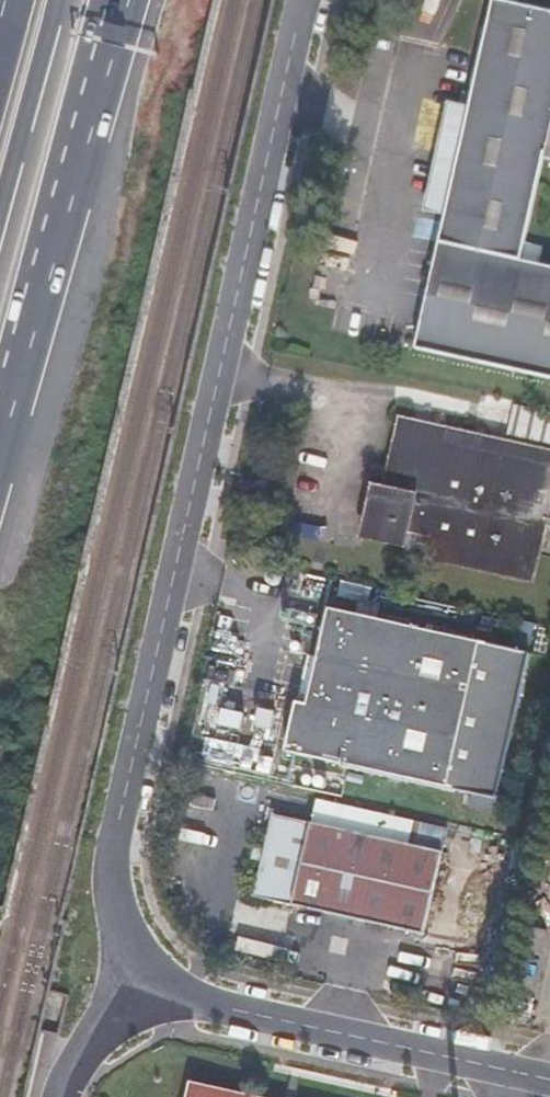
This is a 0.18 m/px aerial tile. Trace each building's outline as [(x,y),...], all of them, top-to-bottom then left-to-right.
[(468,108),(445,219),(416,351),(549,380),(549,269),(520,262),(542,162),(549,164),(549,15),(491,2),(468,108)] [(445,219),(468,108),(447,104),(423,214),(445,219)] [(512,442),(549,451),(549,422),(518,415),(512,442)] [(549,479),(549,473),(549,457),(494,445),(398,424),(382,499),(373,498),(363,540),(399,547),(402,537),(425,542),(421,557),(527,580),(534,544),(549,479)] [(549,457),(549,451),(512,442),(496,439),(494,445),(549,457)] [(549,479),(534,544),(549,547),(549,542),(549,479)] [(514,654),(315,609),(293,705),(282,703),(271,750),(482,798),(514,654)] [(420,936),(438,855),(410,849),(268,818),(250,900),(420,936)] [(410,849),(438,855),(443,833),(415,827),(410,849)] [(189,1074),(188,1079),(268,1096),(269,1091),(189,1074)] [(188,1079),(184,1096),(272,1096),(268,1096),(188,1079)]
